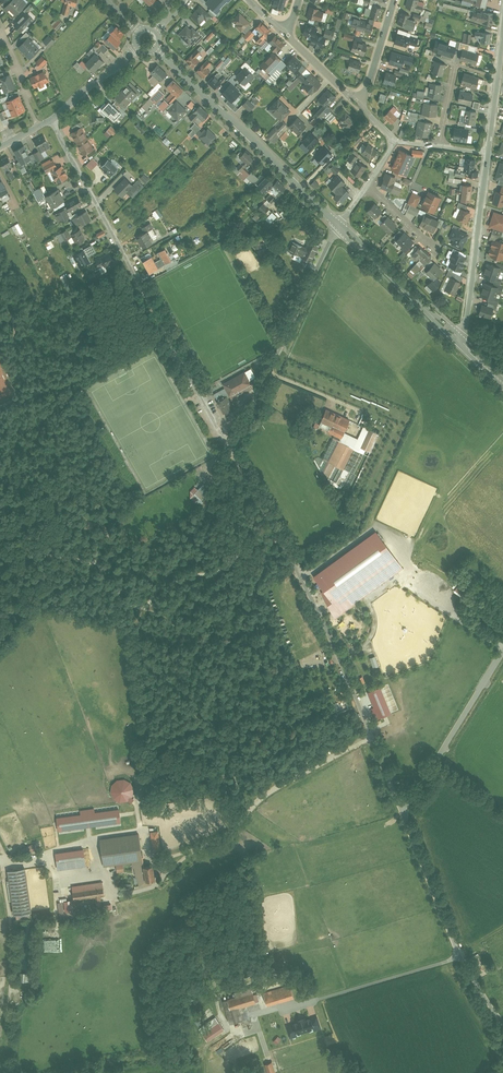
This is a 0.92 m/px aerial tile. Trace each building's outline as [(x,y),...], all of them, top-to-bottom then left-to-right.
[(5,8),(7,11),(10,8),(16,14),(13,17),(14,17),(26,4),(22,0),(13,0),(12,1),(6,7),(5,8)] [(62,13),(67,14),(70,4),(76,6),(78,0),(65,0),(62,13)] [(273,7),(282,10),(286,0),(275,0),(273,7)] [(406,7),(416,10),(416,9),(417,5),(418,0),(408,0),(406,7)] [(463,1),(458,0),(456,0),(455,2),(485,10),(487,0),(463,0),(463,1)] [(474,10),(444,3),(443,6),(468,13),(467,15),(472,16),(474,10)] [(382,8),(374,6),(370,16),(379,19),(382,8)] [(200,7),(191,16),(198,22),(203,17),(207,21),(210,17),(211,16),(207,13),(200,7)] [(218,12),(213,7),(210,11),(215,16),(218,12)] [(319,9),(311,7),(308,17),(316,19),(316,18),(321,20),(323,12),(318,10),(319,9)] [(484,13),(474,10),(472,16),(472,19),(483,22),(483,24),(492,25),(493,24),(493,18),(494,14),(484,13)] [(410,15),(402,12),(400,18),(399,18),(398,23),(407,26),(409,18),(410,15)] [(26,13),(21,19),(27,25),(33,19),(27,13),(26,13)] [(240,14),(233,21),(237,24),(236,25),(242,31),(242,30),(248,24),(250,23),(246,19),(245,19),(243,17),(243,16),(240,14)] [(361,19),(354,18),(353,20),(352,25),(359,28),(359,26),(362,27),(362,30),(371,33),(373,24),(365,22),(365,21),(361,19)] [(411,19),(409,18),(407,26),(406,28),(409,29),(412,30),(412,29),(415,20),(411,19)] [(21,19),(15,25),(21,31),(27,25),(21,19)] [(262,22),(256,28),(260,32),(255,38),(260,43),(265,37),(264,36),(270,30),(262,22)] [(248,24),(242,30),(246,34),(250,30),(252,27),(248,24)] [(120,29),(117,26),(111,33),(112,34),(118,40),(124,33),(122,31),(120,29)] [(317,29),(306,26),(304,34),(312,37),(315,38),(316,35),(317,29)] [(199,35),(193,29),(191,31),(186,27),(179,34),(190,45),(199,35)] [(207,35),(200,28),(197,31),(204,38),(207,35)] [(335,32),(326,29),(324,34),(330,36),(329,38),(333,39),(335,32)] [(246,34),(243,37),(248,41),(255,34),(250,30),(246,34)] [(485,32),(482,31),(482,32),(481,38),(480,42),(490,43),(491,33),(485,32)] [(27,32),(21,38),(25,42),(28,38),(29,38),(31,36),(27,32)] [(211,32),(205,39),(208,42),(214,35),(211,32)] [(408,36),(398,33),(398,34),(395,42),(395,43),(396,43),(406,46),(407,42),(415,45),(416,45),(418,38),(409,36),(409,35),(408,35),(408,36)] [(118,40),(112,34),(110,37),(108,37),(106,39),(106,40),(105,41),(114,49),(121,42),(118,40)] [(53,41),(47,35),(41,42),(48,48),(53,41)] [(326,38),(316,35),(315,38),(312,37),(310,43),(314,45),(314,46),(318,47),(319,46),(323,48),(326,38)] [(29,38),(28,38),(25,42),(19,47),(30,59),(31,58),(30,58),(39,49),(40,49),(39,48),(38,50),(31,43),(32,42),(29,38)] [(367,45),(355,41),(352,50),(360,52),(360,53),(364,55),(367,45)] [(449,45),(437,41),(434,50),(435,51),(453,57),(455,48),(456,47),(455,47),(455,48),(449,46),(449,45)] [(470,45),(461,42),(459,49),(463,50),(463,49),(468,51),(470,45)] [(103,44),(98,48),(101,51),(104,54),(109,49),(103,44)] [(98,48),(95,45),(90,51),(94,55),(96,53),(97,55),(101,51),(98,48)] [(210,46),(205,52),(208,55),(213,49),(210,46)] [(201,53),(198,49),(193,54),(197,58),(201,53)] [(468,51),(463,49),(463,50),(460,59),(476,64),(479,54),(468,51)] [(404,56),(393,52),(389,63),(402,66),(403,61),(405,56),(404,56)] [(94,55),(86,64),(94,71),(104,61),(97,55),(96,53),(94,55)] [(273,53),(261,65),(269,72),(281,60),(273,53)] [(193,54),(186,60),(189,63),(188,63),(190,65),(191,65),(193,67),(200,61),(197,58),(193,54)] [(42,56),(37,62),(42,67),(47,61),(42,56)] [(413,58),(404,56),(405,56),(403,61),(412,64),(413,58)] [(293,57),(287,64),(295,71),(298,68),(302,65),(293,57)] [(362,63),(351,59),(348,69),(353,70),(353,69),(358,71),(358,72),(359,72),(362,63)] [(208,60),(203,64),(207,68),(212,64),(208,60)] [(224,61),(216,69),(220,73),(223,69),(227,65),(224,61)] [(446,64),(435,61),(434,65),(435,65),(433,72),(437,74),(436,74),(442,75),(444,69),(445,64),(446,64)] [(203,64),(197,71),(204,78),(210,71),(207,68),(203,64)] [(85,69),(80,65),(77,68),(81,73),(85,69)] [(157,65),(150,72),(160,82),(167,74),(157,65)] [(246,68),(244,70),(242,72),(237,77),(245,84),(253,76),(246,68)] [(303,73),(298,68),(295,71),(294,72),(299,77),(303,73)] [(220,73),(219,74),(218,73),(215,76),(221,83),(226,78),(223,74),(226,71),(223,69),(220,73)] [(44,72),(39,74),(36,75),(36,76),(31,78),(35,87),(40,85),(40,86),(44,84),(44,83),(48,81),(44,72)] [(397,76),(387,72),(384,82),(388,83),(388,82),(395,84),(397,76)] [(308,77),(303,73),(299,77),(298,78),(303,82),(304,81),(308,77)] [(479,78),(465,73),(462,83),(471,86),(476,88),(476,87),(477,83),(479,78)] [(318,81),(311,74),(308,77),(304,81),(307,84),(311,88),(318,81)] [(0,79),(0,80),(4,89),(5,88),(6,92),(5,92),(5,93),(15,88),(10,75),(5,77),(0,79)] [(214,76),(208,82),(215,89),(222,83),(221,83),(215,76),(214,76)] [(184,90),(173,80),(167,87),(172,93),(177,97),(184,90)] [(318,81),(311,88),(307,84),(304,87),(312,94),(321,84),(318,81)] [(158,83),(148,94),(151,97),(159,89),(162,86),(158,83)] [(442,85),(431,83),(428,95),(440,97),(442,85)] [(128,84),(125,87),(125,88),(123,90),(122,90),(131,99),(137,93),(134,90),(128,84)] [(230,85),(222,93),(232,102),(240,93),(230,85)] [(151,97),(150,98),(154,103),(156,105),(165,95),(159,89),(151,97)] [(131,99),(122,90),(122,91),(119,94),(116,97),(122,102),(125,105),(131,99)] [(336,97),(328,90),(319,100),(326,106),(327,107),(328,105),(336,97)] [(390,90),(388,97),(394,99),(396,92),(390,90)] [(473,93),(460,91),(458,101),(471,104),(473,93)] [(172,93),(166,99),(171,103),(172,102),(177,97),(172,93)] [(387,95),(381,93),(379,101),(384,103),(387,95)] [(19,97),(7,102),(10,109),(22,103),(19,97)] [(154,103),(150,98),(140,108),(144,112),(145,111),(146,111),(154,103)] [(158,106),(163,111),(169,105),(165,100),(158,106)] [(255,107),(248,100),(243,104),(250,111),(255,107)] [(279,100),(270,109),(281,120),(290,111),(279,100)] [(190,109),(195,105),(191,101),(186,105),(190,109)] [(117,109),(110,102),(102,109),(103,109),(108,115),(110,116),(109,115),(116,108),(117,109)] [(169,105),(163,111),(166,114),(169,111),(168,110),(174,104),(172,102),(171,103),(169,105)] [(174,104),(168,110),(169,111),(166,114),(169,117),(172,114),(178,120),(186,111),(177,102),(174,104)] [(438,104),(425,102),(424,108),(425,108),(424,114),(435,116),(436,112),(437,105),(438,104)] [(22,103),(10,109),(13,116),(25,111),(22,103)] [(320,111),(325,116),(332,109),(328,105),(327,107),(326,106),(320,111)] [(209,114),(200,106),(194,112),(199,117),(203,121),(209,114)] [(319,110),(314,116),(319,121),(325,116),(320,111),(319,110)] [(390,110),(384,116),(392,123),(398,117),(394,113),(391,110),(390,110)] [(466,110),(463,122),(467,122),(474,124),(477,112),(466,110)] [(331,111),(324,118),(330,123),(336,116),(335,116),(331,112),(331,111)] [(194,112),(189,117),(194,122),(198,119),(197,118),(199,117),(194,112)] [(348,115),(346,113),(346,112),(342,116),(343,117),(340,120),(339,119),(339,120),(340,120),(339,121),(340,122),(341,121),(344,125),(343,126),(347,130),(355,121),(351,118),(348,115)] [(297,118),(290,126),(299,134),(306,126),(297,118)] [(432,123),(419,120),(417,134),(418,134),(418,135),(423,136),(429,137),(430,132),(431,123),(432,123)] [(283,121),(277,128),(280,131),(286,124),(283,121)] [(81,122),(72,127),(75,131),(81,128),(82,129),(84,128),(81,122)] [(280,131),(277,134),(281,137),(290,127),(286,124),(280,131)] [(116,132),(109,126),(103,134),(107,138),(110,134),(112,136),(116,132)] [(465,129),(455,127),(454,136),(458,137),(458,140),(467,141),(469,130),(465,129)] [(75,131),(72,133),(78,144),(87,138),(82,129),(81,128),(75,131)] [(208,128),(206,131),(205,130),(202,132),(203,134),(201,137),(203,138),(202,139),(205,143),(206,142),(209,144),(216,136),(208,128)] [(276,128),(266,137),(270,141),(280,131),(276,128)] [(323,134),(316,128),(313,132),(312,133),(318,139),(319,138),(320,138),(323,134)] [(312,133),(309,136),(308,136),(306,138),(306,139),(303,142),(310,148),(319,140),(318,139),(312,133)] [(359,134),(351,142),(355,146),(363,138),(359,134)] [(44,135),(35,141),(40,150),(41,152),(50,146),(44,135)] [(166,146),(170,142),(165,137),(161,141),(166,146)] [(87,138),(78,144),(84,154),(87,153),(93,149),(93,148),(87,138)] [(179,145),(173,152),(177,156),(183,149),(179,145)] [(377,151),(368,145),(362,153),(372,159),(377,151)] [(24,146),(15,151),(20,161),(22,164),(23,163),(24,165),(31,161),(30,159),(31,159),(30,156),(24,146)] [(93,149),(87,153),(89,157),(98,153),(95,147),(93,148),(93,149)] [(324,147),(315,156),(323,163),(331,154),(324,147)] [(40,150),(33,154),(37,160),(38,162),(45,158),(41,152),(40,150)] [(254,158),(246,150),(243,153),(241,151),(237,154),(244,161),(237,168),(241,171),(241,172),(244,169),(254,158)] [(414,156),(401,150),(392,169),(405,175),(414,156)] [(8,155),(6,157),(6,158),(0,161),(4,168),(13,163),(9,156),(8,155)] [(366,167),(358,161),(358,162),(355,160),(350,157),(348,161),(353,164),(356,165),(354,167),(353,167),(351,170),(352,171),(351,171),(360,177),(366,167)] [(98,163),(93,158),(86,165),(92,170),(98,163)] [(108,159),(101,166),(105,169),(104,171),(107,174),(108,172),(112,176),(118,169),(108,159)] [(475,160),(466,159),(464,170),(469,171),(469,175),(477,176),(478,172),(474,171),(475,160)] [(57,167),(53,160),(44,166),(47,172),(51,170),(56,167),(57,167)] [(22,164),(20,161),(17,163),(20,170),(25,167),(24,165),(23,163),(22,164)] [(331,162),(325,169),(329,173),(332,170),(336,174),(339,171),(333,165),(334,165),(331,162)] [(56,167),(51,170),(54,175),(53,175),(56,179),(58,182),(67,177),(65,173),(66,173),(64,170),(62,166),(57,169),(56,167)] [(250,174),(244,169),(241,172),(241,171),(238,174),(244,180),(250,174)] [(467,172),(457,169),(455,175),(465,178),(467,172)] [(15,177),(11,170),(6,172),(10,180),(15,177)] [(395,177),(387,173),(384,179),(385,179),(381,187),(382,187),(390,190),(390,191),(399,194),(402,188),(394,184),(394,183),(393,182),(395,177)] [(143,174),(139,178),(144,183),(148,179),(143,174)] [(263,175),(256,182),(259,185),(266,178),(263,175)] [(337,175),(331,181),(333,182),(329,186),(336,192),(340,188),(342,186),(345,183),(337,175)] [(259,185),(259,186),(259,187),(259,188),(260,189),(261,189),(262,188),(266,192),(269,189),(274,184),(267,177),(266,178),(259,185)] [(126,178),(115,189),(123,196),(127,191),(131,195),(137,189),(133,185),(126,178)] [(144,186),(138,180),(133,185),(137,189),(139,192),(144,186)] [(278,180),(274,184),(269,189),(273,194),(263,204),(267,207),(271,203),(286,188),(278,180)] [(472,186),(461,185),(461,189),(458,189),(457,193),(462,194),(461,200),(470,201),(472,186)] [(343,187),(342,186),(340,188),(336,192),(337,193),(334,197),(339,201),(340,199),(342,201),(350,193),(343,187)] [(42,189),(35,192),(35,191),(33,192),(36,198),(44,193),(42,189)] [(58,189),(47,195),(53,207),(64,201),(58,189)] [(497,191),(494,198),(495,198),(493,203),(502,206),(502,204),(502,193),(500,192),(497,191)] [(441,198),(429,192),(427,197),(426,197),(424,201),(425,201),(422,206),(434,212),(441,198)] [(44,193),(36,198),(38,202),(46,197),(44,193)] [(421,196),(413,193),(408,203),(416,207),(421,196)] [(73,199),(66,203),(67,206),(70,211),(74,209),(74,210),(80,206),(83,204),(79,196),(73,199)] [(468,206),(459,202),(457,207),(461,209),(466,211),(468,206)] [(375,203),(368,211),(372,215),(373,214),(376,217),(380,213),(382,211),(379,207),(378,207),(375,204),(375,203)] [(267,207),(263,204),(258,209),(264,214),(269,209),(267,207)] [(420,209),(411,205),(408,211),(418,215),(420,209)] [(65,209),(57,213),(61,221),(63,220),(69,217),(67,212),(70,211),(67,206),(64,208),(65,209)] [(157,208),(151,213),(155,219),(161,215),(157,208)] [(466,211),(461,209),(457,218),(467,222),(471,213),(466,211)] [(87,211),(72,219),(75,225),(81,222),(83,225),(91,220),(88,216),(89,215),(87,211)] [(270,224),(276,217),(271,212),(264,219),(270,224)] [(494,212),(490,226),(494,227),(502,230),(502,215),(494,212)] [(380,213),(376,217),(374,220),(377,223),(380,219),(383,216),(380,213)] [(439,221),(425,215),(421,224),(429,228),(429,229),(434,232),(436,226),(439,221)] [(397,225),(388,217),(383,222),(384,223),(382,225),(389,233),(397,225)] [(445,221),(440,218),(439,221),(436,226),(441,228),(445,221)] [(11,234),(14,233),(15,235),(18,233),(21,239),(25,237),(17,223),(8,228),(11,234)] [(156,234),(151,223),(145,226),(146,229),(145,230),(146,232),(149,238),(156,234)] [(319,242),(324,232),(314,227),(309,236),(319,242)] [(494,227),(492,234),(499,236),(502,237),(502,230),(494,227)] [(460,231),(454,229),(450,238),(455,240),(453,244),(462,248),(468,235),(460,231)] [(67,230),(61,233),(65,241),(69,239),(72,237),(67,230)] [(85,240),(80,230),(72,234),(75,241),(77,244),(85,240)] [(400,230),(393,237),(397,240),(403,234),(400,230)] [(146,232),(137,237),(139,242),(140,241),(144,247),(152,243),(149,238),(146,232)] [(397,240),(393,244),(399,249),(401,247),(404,251),(405,251),(408,247),(414,242),(404,233),(403,234),(397,240)] [(499,236),(492,234),(491,237),(490,237),(489,240),(493,241),(497,242),(497,240),(497,241),(498,239),(499,236)] [(497,240),(497,242),(493,241),(491,243),(492,246),(493,246),(492,249),(491,249),(489,251),(489,253),(493,255),(492,256),(501,259),(502,257),(502,258),(502,242),(497,241),(497,240)] [(319,245),(310,241),(306,248),(302,257),(311,262),(319,245)] [(303,246),(294,242),(290,251),(298,255),(299,255),(303,246)] [(424,251),(420,247),(420,246),(419,248),(414,253),(424,263),(429,258),(431,257),(424,251)] [(148,258),(143,261),(150,273),(165,265),(168,270),(179,264),(176,258),(172,260),(165,248),(158,253),(161,258),(155,262),(152,256),(148,258)] [(77,254),(74,256),(77,261),(76,261),(77,262),(80,267),(90,262),(84,251),(83,251),(77,254)] [(455,253),(454,252),(451,258),(464,265),(464,264),(462,264),(465,257),(458,254),(455,253)] [(109,254),(101,258),(100,257),(96,259),(98,263),(102,261),(105,267),(114,262),(109,254)] [(429,258),(424,263),(423,264),(425,267),(427,264),(431,260),(429,258)] [(464,265),(451,258),(450,259),(452,259),(449,266),(451,266),(454,268),(461,271),(464,265)] [(98,263),(93,266),(95,270),(99,268),(100,270),(105,267),(102,261),(98,263)] [(416,263),(409,272),(415,277),(422,270),(425,267),(423,264),(422,263),(420,266),(416,263)] [(430,267),(427,271),(434,278),(434,279),(436,277),(442,271),(435,263),(430,267)] [(496,266),(488,263),(486,270),(499,274),(501,268),(496,266)] [(425,267),(422,270),(425,273),(427,271),(426,271),(430,267),(427,264),(425,267)] [(499,274),(486,270),(484,276),(492,279),(497,280),(499,274)] [(95,272),(88,276),(91,280),(98,277),(95,272)] [(434,278),(428,285),(434,290),(438,286),(437,286),(439,283),(440,281),(436,277),(434,279),(434,278)] [(455,279),(451,278),(449,283),(449,284),(446,289),(446,290),(456,294),(458,290),(457,289),(460,282),(455,279)] [(493,286),(485,283),(483,290),(496,294),(498,288),(493,286)] [(496,294),(483,290),(481,296),(489,298),(494,300),(496,294)] [(487,307),(482,305),(479,314),(490,317),(491,316),(492,315),(493,312),(493,310),(493,309),(487,307)] [(244,372),(223,384),(225,388),(229,395),(231,399),(253,387),(244,372)] [(227,396),(229,395),(225,388),(214,394),(218,401),(227,396)] [(218,401),(217,402),(224,413),(233,408),(227,396),(218,401)] [(326,409),(319,424),(329,429),(328,432),(341,438),(350,420),(326,409)] [(359,451),(361,447),(369,429),(363,426),(357,438),(344,432),(340,442),(359,451)] [(378,433),(369,429),(361,447),(370,452),(378,433)] [(314,459),(323,475),(330,461),(340,442),(333,439),(322,459),(318,457),(314,459)] [(340,442),(330,461),(343,468),(344,469),(354,449),(340,442)] [(364,454),(354,449),(344,469),(354,473),(364,454)] [(343,468),(330,461),(323,475),(349,489),(355,476),(342,469),(343,468)] [(201,487),(193,495),(198,500),(196,502),(198,504),(205,497),(203,495),(206,491),(201,487)] [(376,532),(315,577),(325,591),(324,591),(323,592),(325,595),(324,596),(335,617),(338,614),(339,616),(342,613),(341,611),(346,608),(347,610),(353,605),(352,604),(402,567),(376,532)] [(467,591),(459,585),(455,590),(463,596),(467,591)] [(375,656),(370,658),(374,668),(379,666),(375,656)] [(380,687),(368,692),(378,717),(390,713),(380,687)] [(118,780),(114,784),(111,793),(114,799),(120,802),(127,801),(128,800),(128,797),(132,797),(134,789),(130,783),(125,780),(118,780)] [(118,809),(57,817),(59,831),(120,823),(118,809)] [(160,849),(158,832),(151,832),(154,850),(160,849)] [(132,862),(142,860),(139,834),(100,839),(104,866),(132,862)] [(33,845),(20,849),(22,854),(35,850),(33,845)] [(83,849),(56,853),(58,866),(85,862),(83,849)] [(142,860),(132,862),(133,867),(136,866),(138,876),(139,876),(140,885),(152,884),(151,880),(155,879),(153,865),(143,866),(142,860)] [(114,865),(115,873),(123,871),(122,864),(114,865)] [(25,868),(8,871),(15,914),(31,912),(31,911),(25,870),(25,868)] [(103,882),(72,886),(74,900),(95,897),(96,905),(102,904),(100,896),(105,895),(103,882)] [(72,900),(64,901),(65,911),(73,911),(72,900)] [(477,973),(483,970),(476,954),(470,957),(477,973)] [(30,974),(17,973),(16,981),(29,982),(30,974)] [(267,984),(269,986),(271,987),(273,987),(275,987),(277,986),(278,984),(279,982),(280,980),(279,978),(278,976),(277,975),(275,974),(273,974),(271,974),(269,976),(267,977),(267,980),(267,982),(267,984)] [(290,985),(263,993),(267,1006),(294,998),(290,985)] [(236,997),(223,1001),(230,1024),(242,1020),(239,1007),(256,1002),(251,987),(234,993),(236,997)] [(219,1020),(212,1011),(197,1022),(202,1031),(219,1020)] [(317,1016),(286,1025),(290,1037),(321,1028),(317,1016)] [(224,1028),(219,1020),(202,1031),(208,1039),(224,1028)] [(277,1035),(272,1041),(276,1044),(281,1039),(277,1035)] [(265,1064),(268,1072),(275,1072),(272,1062),(265,1064)]
